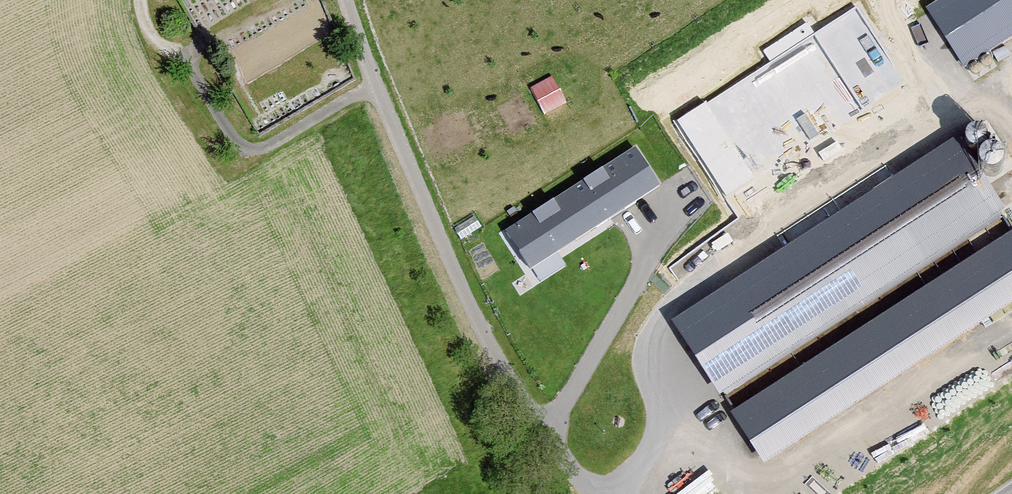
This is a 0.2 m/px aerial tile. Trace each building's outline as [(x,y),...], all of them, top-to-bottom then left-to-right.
[(933,9),(966,59),(1011,29),(1011,0),(948,0),(933,9)] [(903,84),(856,9),(678,122),(726,196),(903,84)] [(631,137),(505,216),(536,266),(662,187),(631,137)] [(954,145),(676,321),(718,388),(997,212),(954,145)] [(728,405),(760,456),(1011,298),(1011,238),(1007,230),(728,405)]
